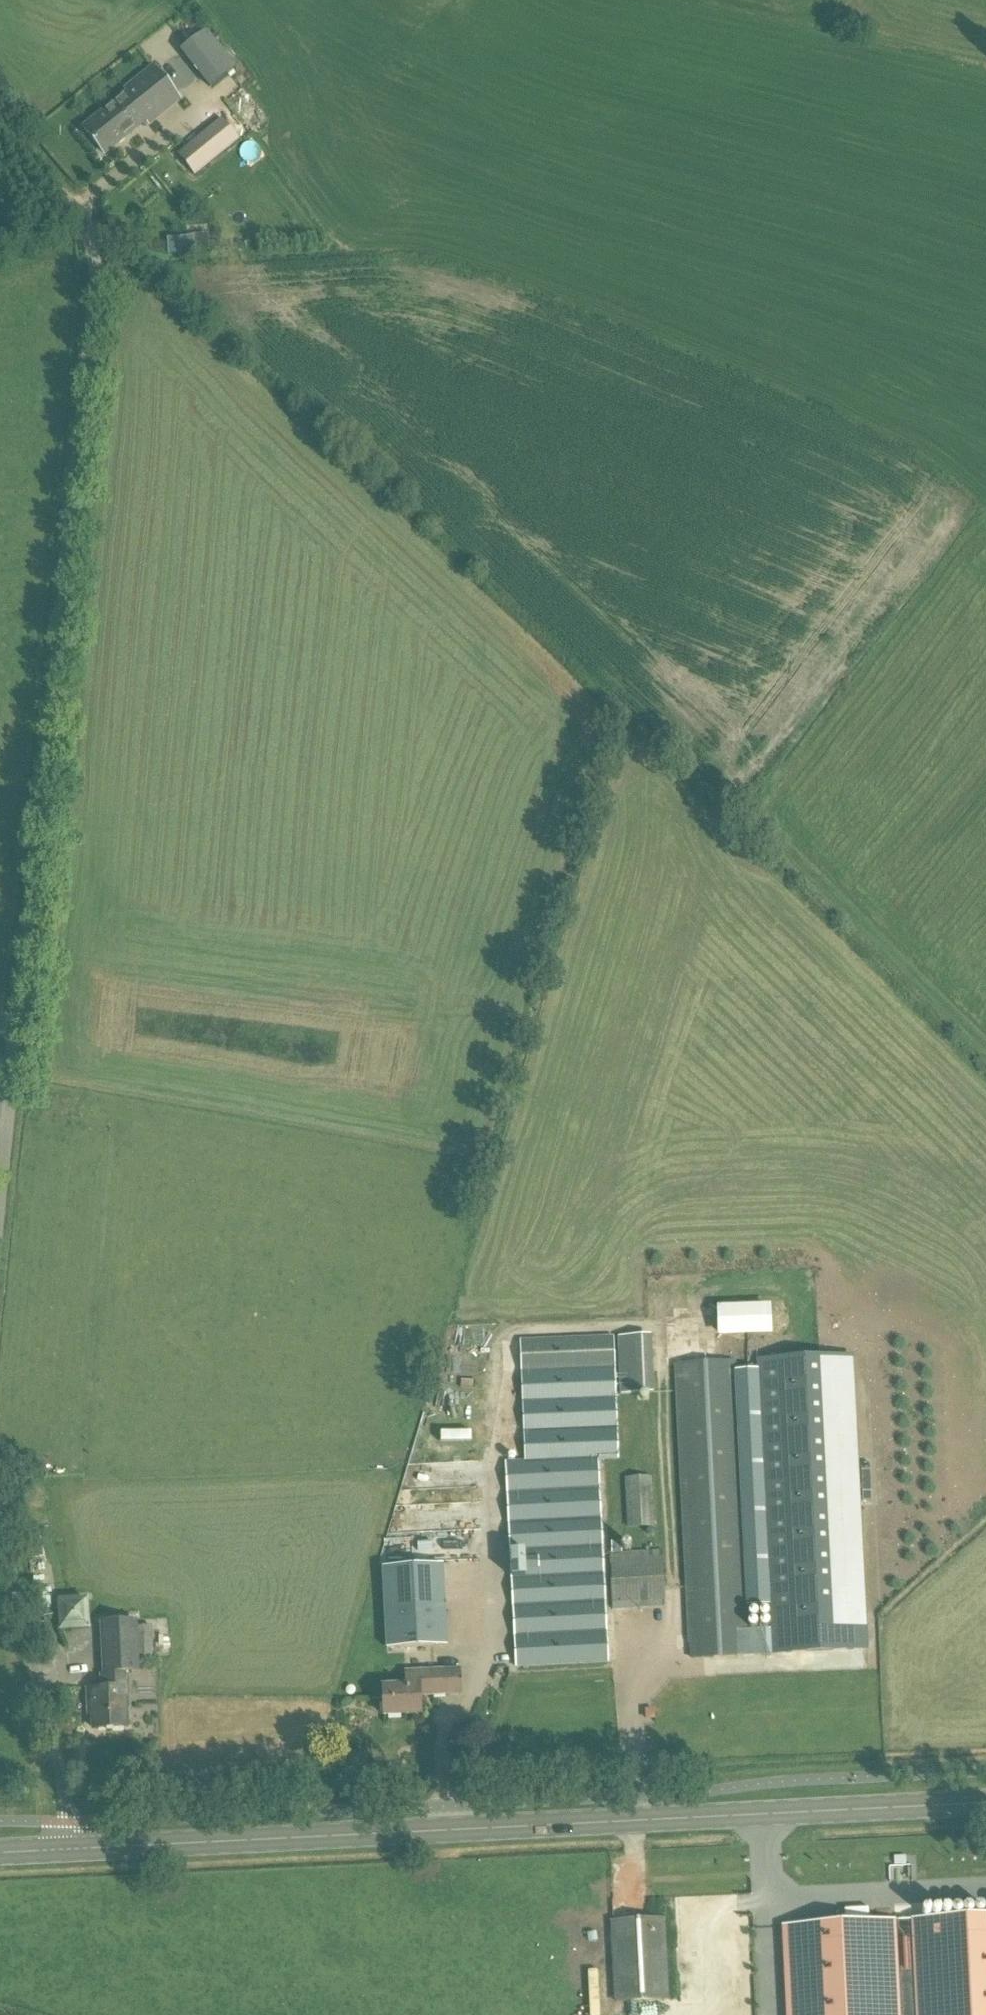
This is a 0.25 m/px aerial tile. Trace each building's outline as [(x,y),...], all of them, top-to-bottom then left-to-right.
[(209,29),(182,51),(213,90),(239,67),(209,29)] [(86,129),(106,154),(179,95),(159,70),(86,129)] [(179,153),(197,176),(239,142),(221,120),(179,153)] [(207,236),(167,239),(168,258),(209,255),(207,236)] [(763,1306),(723,1306),(724,1326),(765,1326),(763,1306)] [(618,1336),(621,1394),(654,1393),(651,1335),(618,1336)] [(602,1460),(622,1459),(616,1337),(524,1341),(525,1370),(524,1370),(528,1460),(508,1461),(519,1668),(613,1663),(602,1460)] [(851,1352),(756,1358),(773,1651),(868,1645),(851,1352)] [(693,1660),(754,1657),(739,1360),(678,1364),(693,1660)] [(872,1501),(870,1464),(861,1464),(863,1501),(872,1501)] [(645,1480),(624,1481),(626,1528),(647,1527),(645,1480)] [(464,1521),(463,1500),(409,1501),(409,1523),(464,1521)] [(476,1542),(476,1526),(439,1526),(439,1541),(476,1542)] [(511,1561),(500,1562),(501,1589),(512,1588),(511,1561)] [(443,1565),(383,1568),(387,1648),(447,1645),(443,1565)] [(49,1597),(48,1632),(81,1632),(82,1598),(49,1597)] [(130,1728),(127,1672),(140,1671),(140,1659),(157,1659),(156,1626),(138,1626),(138,1621),(106,1622),(109,1688),(91,1689),(93,1717),(97,1717),(97,1730),(130,1728)] [(385,1686),(387,1716),(425,1714),(424,1696),(465,1694),(464,1669),(409,1671),(410,1685),(385,1686)] [(790,2014),(985,2014),(985,1916),(786,1926),(790,2014)] [(613,1922),(617,2002),(667,2000),(663,1920),(613,1922)]
